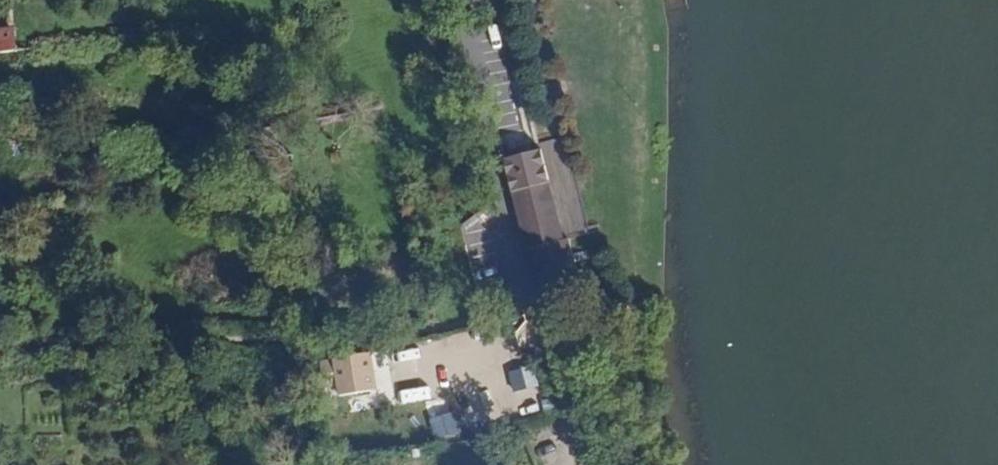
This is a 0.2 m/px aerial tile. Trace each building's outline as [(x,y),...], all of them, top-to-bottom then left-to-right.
[(12,49),(9,30),(0,31),(0,51),(12,49)] [(541,150),(536,151),(560,243),(573,278),(577,275),(568,240),(564,240),(541,150)] [(560,243),(536,151),(503,158),(510,183),(526,249),(528,249),(560,243)] [(573,278),(560,243),(528,249),(537,285),(560,288),(573,278)] [(379,390),(373,352),(332,358),(338,397),(379,390)] [(588,394),(584,385),(576,388),(579,397),(588,394)]
